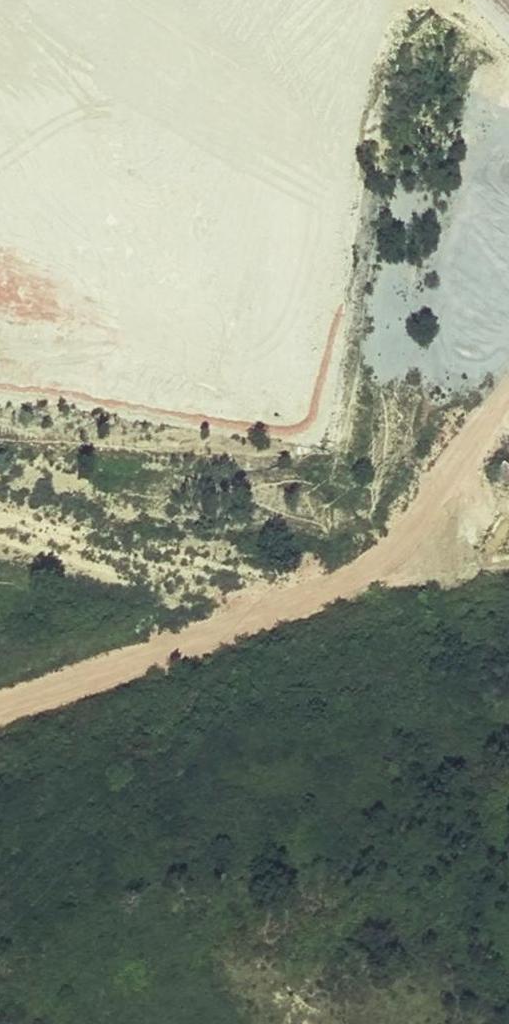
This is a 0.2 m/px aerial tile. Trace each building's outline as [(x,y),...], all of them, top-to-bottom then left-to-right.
[(508,484),(508,466),(502,461),(492,478),(507,487),(508,484)]
